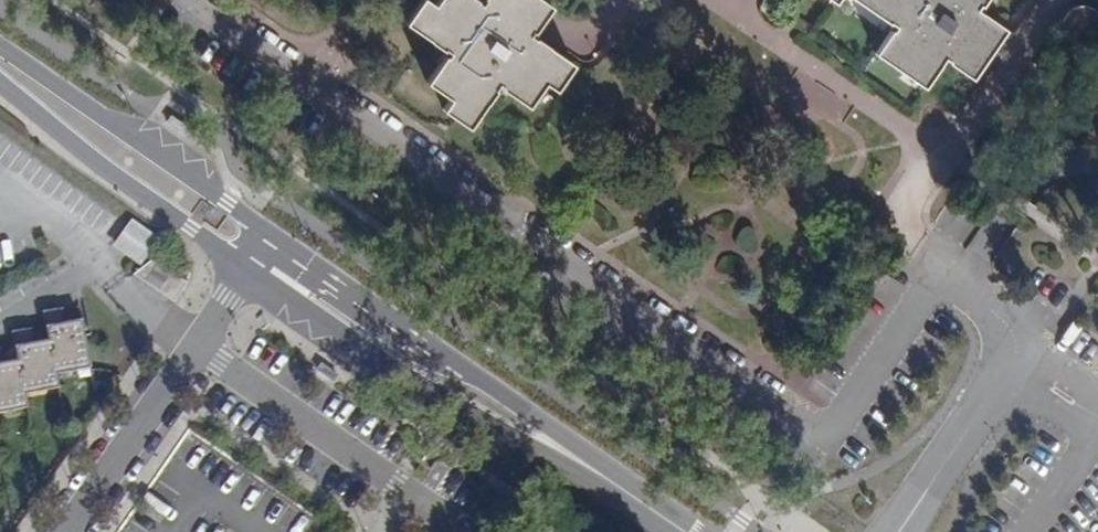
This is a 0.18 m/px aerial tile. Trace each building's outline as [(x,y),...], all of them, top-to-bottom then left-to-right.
[(544,83),(554,90),(573,63),(531,34),(551,5),(543,0),(481,0),(480,2),(478,0),(437,0),(435,4),(430,0),(421,0),(405,23),(445,51),(440,57),(446,61),(428,87),(444,98),(437,108),(464,127),(492,86),(500,92),(504,85),(507,87),(530,104),(544,83)] [(887,20),(892,14),(871,0),(859,0),(887,20)] [(892,14),(887,20),(894,24),(875,53),(901,71),(905,66),(928,81),(944,59),(965,74),(983,48),(989,52),(1005,28),(977,10),(981,4),(976,0),(871,0),(892,14)] [(1092,7),(1079,5),(1067,12),(1062,25),(1067,40),(1080,46),(1093,42),(1097,37),(1097,13),(1092,7)] [(983,48),(965,74),(971,78),(989,52),(983,48)] [(446,61),(440,57),(422,83),(428,87),(446,61)] [(901,71),(924,87),(928,81),(905,66),(901,71)] [(526,110),(530,104),(507,87),(504,85),(500,92),(526,110)] [(162,237),(138,220),(123,243),(147,259),(162,237)] [(133,277),(172,305),(187,284),(153,261),(133,277)] [(26,403),(25,392),(58,384),(56,373),(90,365),(82,324),(62,327),(58,314),(44,316),(49,344),(29,348),(26,336),(13,338),(19,365),(0,369),(0,409),(26,403)]
